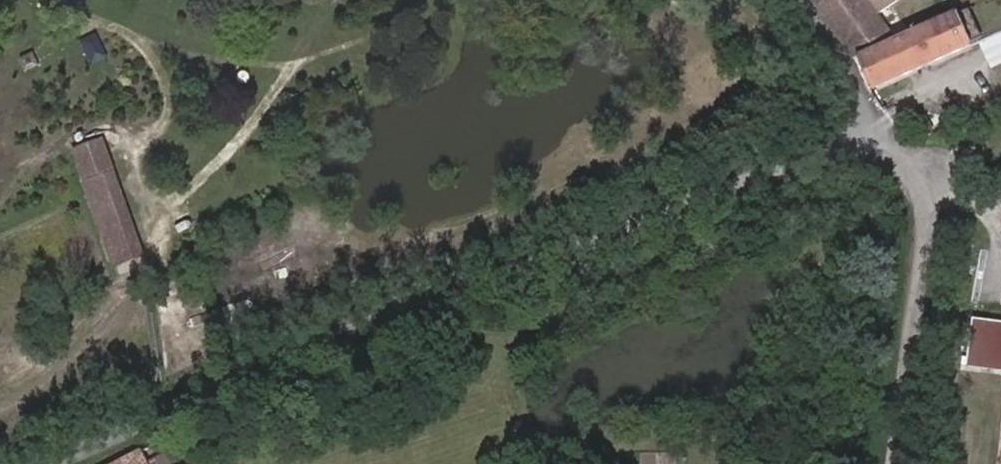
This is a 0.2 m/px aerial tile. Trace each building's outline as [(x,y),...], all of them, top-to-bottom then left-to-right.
[(835,26),(858,58),(870,91),(973,48),(959,13),(899,39),(880,14),(900,0),(816,0),(835,26)] [(104,138),(71,149),(113,268),(146,256),(104,138)] [(974,326),(968,368),(1000,372),(1000,329),(974,326)] [(968,368),(969,361),(964,360),(967,338),(952,336),(948,365),(968,368)] [(117,463),(144,463),(138,453),(117,463)]
